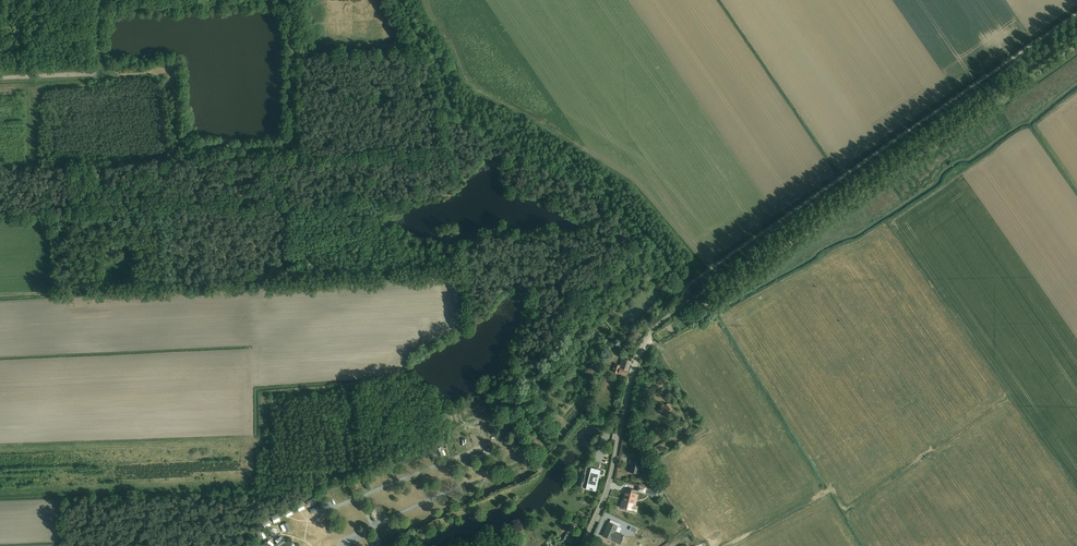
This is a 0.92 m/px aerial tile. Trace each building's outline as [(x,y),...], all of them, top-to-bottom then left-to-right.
[(598,345),(591,352),(593,354),(600,348),(598,345)] [(615,364),(612,372),(626,376),(631,361),(622,359),(620,365),(615,364)] [(592,364),(586,371),(592,375),(597,368),(592,364)] [(641,420),(636,422),(640,433),(646,430),(641,420)] [(512,427),(505,431),(509,437),(516,433),(512,427)] [(455,428),(447,431),(449,437),(457,434),(455,428)] [(630,459),(629,463),(631,463),(629,472),(638,474),(640,465),(641,465),(642,461),(635,459),(635,460),(630,459)] [(586,467),(581,487),(595,491),(599,474),(600,470),(586,467)] [(622,501),(620,508),(637,512),(638,506),(636,505),(638,495),(635,494),(625,491),(623,501),(622,501)] [(311,497),(304,502),(307,506),(314,501),(311,497)] [(345,506),(341,509),(345,516),(349,514),(345,506)] [(285,521),(278,523),(281,531),(288,528),(285,521)] [(609,523),(603,536),(620,544),(624,535),(616,531),(618,527),(609,523)] [(571,524),(567,532),(572,535),(576,526),(571,524)] [(566,533),(563,540),(572,544),(575,537),(566,533)] [(278,534),(272,539),(276,544),(282,539),(278,534)] [(261,543),(263,545),(269,545),(271,544),(266,538),(261,543)]
